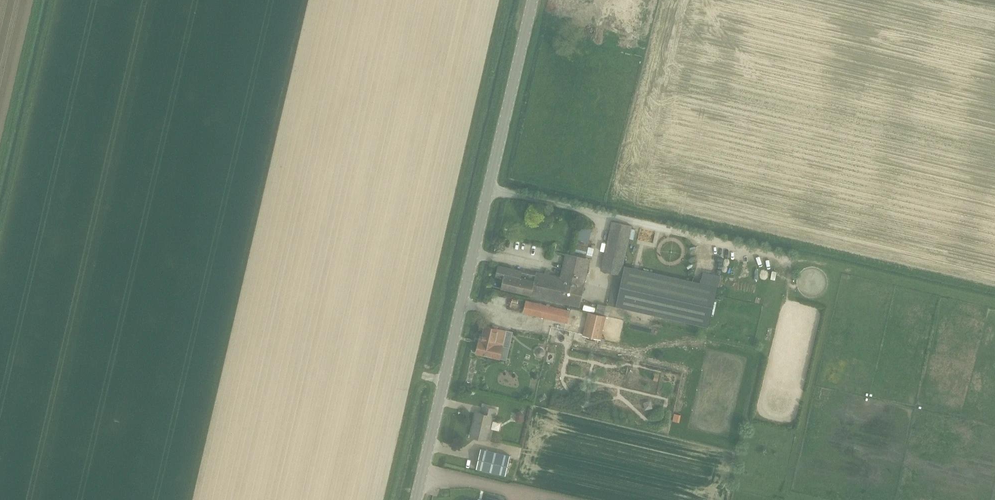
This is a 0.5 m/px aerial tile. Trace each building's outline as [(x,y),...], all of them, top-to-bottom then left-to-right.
[(615,273),(622,274),(632,226),(612,222),(601,270),(615,273)] [(580,227),(578,239),(589,241),(592,229),(580,227)] [(588,246),(577,244),(575,252),(587,255),(588,246)] [(537,274),(532,295),(580,306),(591,260),(566,254),(561,277),(537,272),(537,274)] [(501,288),(532,295),(537,274),(498,265),(495,276),(504,278),(501,288)] [(625,266),(616,306),(654,314),(708,327),(715,296),(717,287),(625,266)] [(526,300),(524,310),(530,311),(530,314),(534,315),(535,312),(569,321),(571,310),(526,300)] [(598,304),(596,313),(606,316),(609,316),(611,307),(598,304)] [(583,335),(601,339),(601,338),(606,316),(588,312),(583,334),(583,335)] [(479,340),(476,353),(485,356),(485,355),(491,356),(491,357),(500,359),(507,360),(509,348),(502,346),(506,331),(485,326),(482,341),(479,340)] [(539,347),(536,349),(535,353),(537,356),(541,357),(544,355),(545,351),(543,348),(539,347)] [(651,401),(643,403),(645,410),(653,408),(651,401)] [(471,436),(488,440),(493,418),(495,418),(497,409),(484,406),(482,413),(476,412),(471,436)] [(516,414),(515,420),(518,423),(521,423),(524,420),(524,414),(522,412),(518,411),(516,414)] [(681,416),(675,414),(673,422),(680,423),(681,416)] [(481,449),(476,468),(506,475),(510,455),(481,449)]
